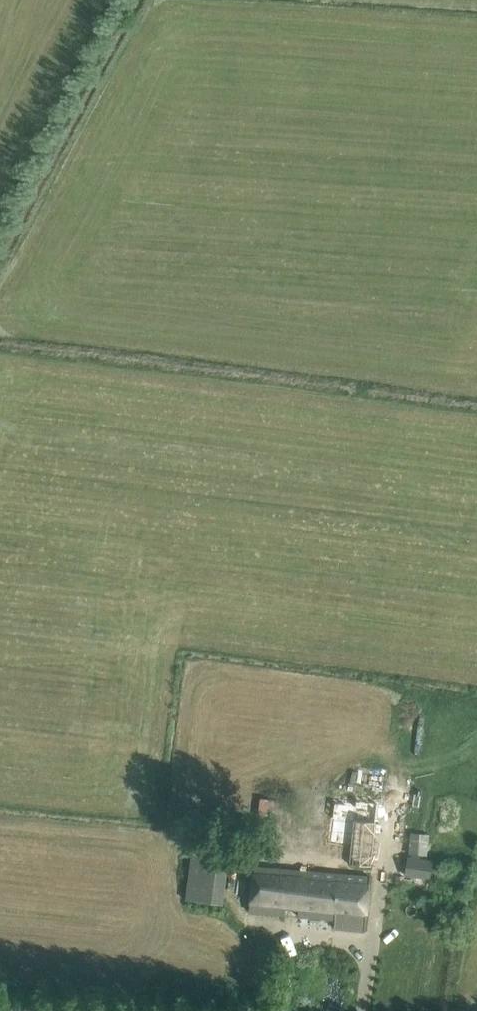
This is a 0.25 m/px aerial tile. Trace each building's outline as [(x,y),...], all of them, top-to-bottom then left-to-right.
[(335,797),(330,843),(351,846),(349,864),(374,867),(374,861),(381,803),(341,798),(335,797)] [(221,903),(231,848),(194,841),(184,896),(221,903)] [(432,879),(435,859),(409,855),(406,875),(432,879)] [(250,909),(286,913),(287,909),(301,911),(301,915),(335,919),(334,928),(365,931),(370,881),(326,875),(326,871),(321,870),(321,875),(255,867),(250,909)]
